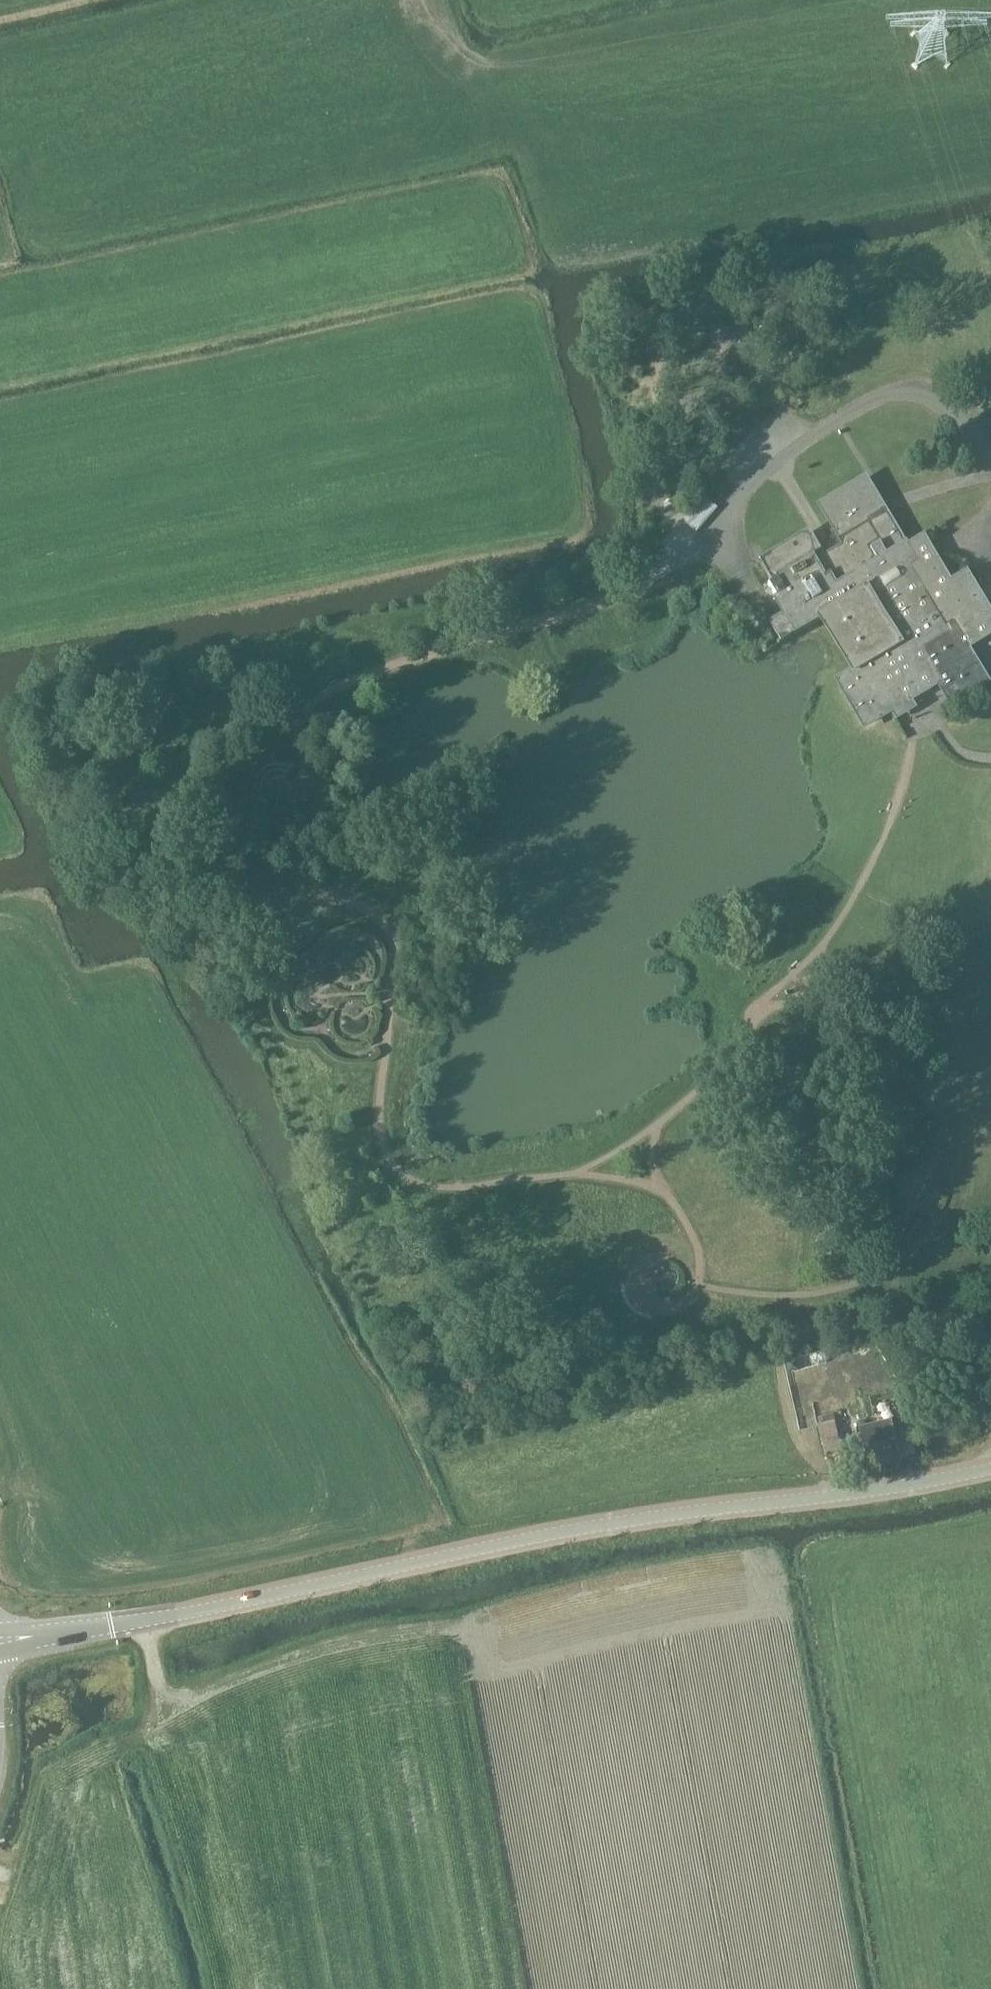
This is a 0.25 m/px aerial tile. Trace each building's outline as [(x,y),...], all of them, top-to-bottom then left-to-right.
[(777,608),(780,613),(766,621),(779,642),(813,622),(819,618),(851,671),(845,674),(836,680),(864,726),(875,719),(892,709),(896,716),(910,708),(906,701),(938,681),(951,702),(984,682),(968,656),(990,642),(990,620),(965,576),(948,586),(927,549),(921,541),(905,550),(863,481),(814,511),(839,552),(822,562),(806,535),(763,561),(775,581),(768,585),(775,596),(771,599),(777,608)] [(887,1442),(895,1440),(890,1420),(858,1428),(868,1465),(891,1460),(887,1442)] [(824,1454),(840,1450),(833,1422),(818,1426),(824,1454)]
